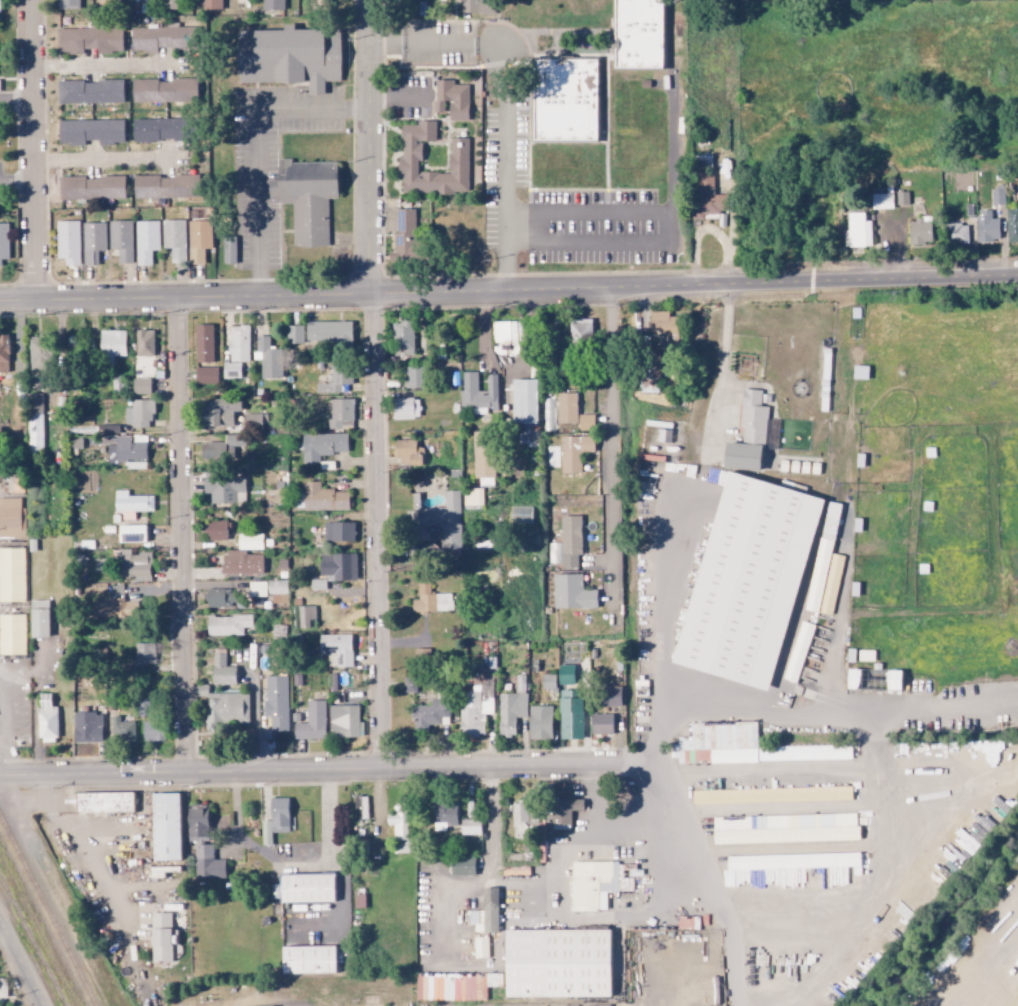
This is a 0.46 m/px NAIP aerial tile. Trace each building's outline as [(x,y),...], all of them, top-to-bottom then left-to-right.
[(80,9),(79,0),(57,0),(57,9),(80,9)] [(99,9),(120,9),(120,0),(99,0),(99,9)] [(181,0),(159,0),(159,9),(181,10),(181,0)] [(201,10),(223,10),(223,0),(201,0),(201,10)] [(261,14),(284,14),(284,0),(261,0),(261,14)] [(663,0),(616,0),(615,68),(663,69),(663,0)] [(238,83),(308,83),(308,95),(325,95),(324,82),(341,82),(341,34),(324,35),(324,30),(294,30),(294,25),(283,25),(283,31),(238,31),(238,39),(238,83)] [(196,28),(131,27),(130,52),(156,52),(157,49),(196,49),(196,28)] [(57,29),(57,52),(122,52),(122,29),(57,29)] [(534,141),(597,141),(597,60),(534,60),(534,141)] [(132,103),(197,101),(197,79),(132,80),(132,103)] [(469,85),(454,85),(454,81),(435,80),(435,113),(446,113),(446,121),(468,121),(469,85)] [(123,81),(58,82),(58,104),(123,103),(123,81)] [(132,120),(133,142),(194,141),(194,118),(132,120)] [(124,144),(124,120),(58,121),(59,145),(84,145),(84,141),(98,140),(98,144),(124,144)] [(449,173),(417,173),(418,162),(421,162),(422,141),(435,142),(436,122),(417,121),(417,126),(401,125),(400,193),(468,194),(469,139),(450,138),(449,173)] [(328,247),(328,199),(338,199),(338,162),(291,163),(291,159),(276,159),(277,180),(269,181),(269,197),(278,197),(278,205),(292,204),(293,248),(328,247)] [(727,195),(713,195),(713,173),(696,173),(695,220),(719,220),(719,211),(727,211),(727,195)] [(134,199),(199,197),(199,175),(133,177),(134,199)] [(125,199),(124,177),(60,178),(60,200),(125,199)] [(897,206),(908,205),(908,192),(897,193),(897,206)] [(871,194),(872,210),(893,209),(893,194),(871,194)] [(416,209),(397,209),(397,233),(393,233),(394,253),(391,253),(391,261),(417,261),(416,209)] [(978,242),(1000,241),(999,219),(991,219),(991,211),(977,211),(978,242)] [(847,213),(848,232),(844,232),(844,247),(871,247),(871,221),(864,221),(864,213),(847,213)] [(909,219),(909,244),(932,244),(932,219),(909,219)] [(171,263),(185,263),(184,220),(162,221),(162,249),(170,248),(171,263)] [(57,259),(64,259),(64,267),(80,267),(79,221),(56,222),(57,259)] [(132,221),(109,222),(109,249),(118,249),(118,264),(132,263),(132,221)] [(188,221),(189,264),(204,264),(204,249),(212,249),(211,221),(188,221)] [(135,222),(136,266),(152,266),(151,250),(159,250),(158,222),(135,222)] [(106,223),(82,223),(83,266),(98,265),(97,251),(106,251),(106,223)] [(0,224),(0,265),(9,264),(8,224),(0,224)] [(968,244),(968,224),(949,224),(949,245),(968,244)] [(224,265),(236,264),(235,238),(223,238),(224,265)] [(669,312),(650,312),(649,341),(659,341),(659,351),(677,352),(678,317),(669,317),(669,312)] [(592,320),(571,319),(570,344),(592,344),(592,320)] [(352,323),(306,322),(306,344),(351,344),(352,323)] [(393,322),(393,357),(414,356),(413,322),(393,322)] [(523,322),(493,322),(493,345),(523,344),(523,322)] [(212,325),(194,325),(195,363),(213,363),(212,325)] [(249,327),(229,326),(229,362),(249,362),(249,327)] [(303,326),(286,326),(287,344),(304,344),(303,326)] [(153,330),(136,331),(136,357),(153,356),(153,330)] [(125,331),(100,331),(100,356),(125,356),(125,331)] [(9,373),(8,335),(0,335),(0,373),(9,373)] [(29,376),(50,376),(51,338),(30,337),(29,376)] [(282,349),(270,349),(269,337),(255,337),(255,359),(260,359),(261,379),(282,378),(282,349)] [(240,379),(240,364),(223,364),(223,379),(240,379)] [(315,384),(315,394),(341,393),(341,385),(351,385),(351,364),(331,364),(331,383),(315,384)] [(218,384),(217,367),(195,368),(196,385),(218,384)] [(425,367),(405,367),(405,389),(426,389),(425,367)] [(477,372),(461,373),(462,408),(469,407),(469,415),(488,414),(487,391),(477,391),(477,372)] [(133,394),(150,394),(150,378),(133,378),(133,394)] [(537,380),(512,381),(513,425),(537,424),(537,380)] [(762,391),(743,390),(740,428),(743,429),(742,443),(764,445),(768,407),(760,407),(762,391)] [(576,393),(556,394),(557,424),(577,424),(576,393)] [(27,453),(42,453),(42,395),(27,395),(27,453)] [(353,399),(330,400),(331,429),(342,428),(342,426),(353,426),(353,399)] [(393,420),(420,419),(419,399),(393,399),(393,420)] [(152,428),(153,401),(132,400),(131,408),(125,408),(124,427),(152,428)] [(268,414),(246,414),(246,433),(268,433),(268,414)] [(579,431),(594,431),(594,415),(578,415),(579,431)] [(671,499),(672,425),(646,425),(645,499),(671,499)] [(119,426),(98,426),(98,435),(119,435),(119,426)] [(495,480),(493,432),(474,433),(475,480),(495,480)] [(347,454),(347,434),(302,434),(302,469),(319,469),(319,454),(347,454)] [(225,442),(205,442),(205,461),(245,460),(245,435),(225,436),(225,442)] [(561,438),(561,474),(581,473),(581,453),(594,453),(594,437),(561,438)] [(423,466),(422,448),(416,449),(415,440),(396,441),(396,466),(423,466)] [(761,471),(762,446),(725,444),(724,469),(761,471)] [(8,493),(22,493),(23,470),(9,470),(8,493)] [(774,692),(679,662),(737,473),(832,502),(774,692)] [(245,504),(245,478),(204,477),(204,493),(211,493),(210,503),(245,504)] [(349,490),(320,491),(320,482),(303,482),(304,511),(349,511),(349,490)] [(127,496),(127,490),(114,490),(115,512),(122,512),(122,520),(134,520),(134,512),(153,512),(153,496),(127,496)] [(460,491),(445,491),(445,508),(418,509),(418,527),(441,526),(441,551),(448,551),(448,557),(461,557),(460,491)] [(0,499),(0,538),(25,537),(25,513),(21,513),(20,498),(0,499)] [(841,504),(828,502),(805,611),(818,613),(841,504)] [(532,525),(532,507),(511,507),(512,525),(532,525)] [(581,516),(561,517),(562,570),(578,570),(577,556),(581,556),(581,516)] [(227,540),(226,521),(205,522),(205,541),(227,540)] [(355,524),(324,523),(324,541),(355,542),(355,524)] [(119,526),(119,544),(146,543),(146,525),(119,526)] [(262,534),(238,534),(237,550),(262,550),(262,534)] [(24,549),(0,549),(0,603),(25,602),(24,549)] [(131,550),(120,550),(120,580),(151,580),(150,554),(131,554),(131,550)] [(262,555),(245,555),(245,551),(223,551),(223,573),(262,574),(262,555)] [(320,580),(356,580),(356,554),(319,555),(320,580)] [(844,556),(832,554),(826,582),(820,613),(832,616),(844,556)] [(582,575),(554,575),(554,609),(597,608),(597,591),(582,591),(582,575)] [(287,580),(267,581),(267,595),(272,595),(272,604),(287,603),(287,580)] [(326,590),(326,580),(311,580),(311,589),(326,590)] [(249,597),(266,597),(266,582),(249,582),(249,597)] [(452,594),(430,594),(430,584),(418,584),(418,600),(412,600),(412,612),(452,611),(452,594)] [(207,590),(207,606),(234,607),(235,590),(207,590)] [(137,600),(107,601),(107,605),(94,605),(95,618),(138,617),(137,600)] [(48,601),(30,601),(31,638),(49,638),(48,601)] [(314,606),(298,607),(299,629),(315,628),(314,606)] [(25,655),(25,615),(0,615),(0,655),(25,655)] [(208,636),(243,635),(242,628),(252,628),(252,616),(207,616),(208,636)] [(330,665),(352,666),(352,635),(320,635),(320,655),(330,655),(330,665)] [(154,643),(134,644),(135,666),(155,665),(154,643)] [(415,664),(430,663),(430,649),(414,649),(415,664)] [(235,685),(236,667),(225,667),(225,655),(213,655),(212,685),(235,685)] [(559,666),(559,685),(575,684),(574,665),(559,666)] [(862,670),(848,670),(847,690),(861,691),(862,670)] [(901,693),(902,671),(881,671),(880,692),(901,693)] [(265,718),(270,718),(270,732),(288,731),(287,676),(264,677),(265,718)] [(403,693),(416,693),(417,678),(403,678),(403,693)] [(621,687),(605,687),(605,707),(621,707),(621,687)] [(485,737),(484,715),(493,714),(492,691),(460,691),(460,737),(485,737)] [(583,699),(573,699),(573,692),(560,691),(559,740),(583,740),(583,699)] [(38,742),(57,741),(57,707),(51,707),(50,694),(38,694),(38,742)] [(249,724),(249,694),(205,694),(204,731),(219,731),(219,723),(249,724)] [(516,718),(526,718),(527,695),(499,694),(498,736),(515,736),(516,718)] [(412,706),(413,727),(450,726),(449,699),(430,700),(431,705),(412,706)] [(325,701),(306,701),(307,724),(293,724),(294,739),(325,739),(325,701)] [(149,716),(149,702),(137,702),(138,716),(149,716)] [(329,706),(330,738),(363,737),(362,722),(359,722),(358,706),(329,706)] [(552,740),(552,707),(529,707),(529,740),(552,740)] [(102,714),(73,713),(72,743),(101,743),(102,714)] [(613,715),(591,714),(591,734),(612,734),(613,715)] [(134,722),(119,722),(119,717),(112,717),(112,742),(134,741),(134,722)] [(141,741),(164,742),(164,723),(142,722),(141,741)] [(851,760),(851,745),(757,747),(756,722),(687,723),(687,737),(675,738),(675,764),(851,760)] [(133,813),(133,792),(75,792),(76,814),(133,813)] [(180,860),(179,792),(151,793),(153,860),(180,860)] [(367,820),(367,795),(354,795),(354,820),(367,820)] [(289,798),(271,798),(271,821),(262,821),(261,829),(265,829),(265,837),(262,837),(262,843),(271,843),(271,832),(288,832),(289,798)] [(583,798),(550,800),(551,829),(570,828),(570,810),(583,810),(583,798)] [(512,802),(512,839),(527,838),(526,801),(512,802)] [(457,826),(456,802),(433,803),(433,831),(446,830),(446,826),(457,826)] [(195,879),(225,879),(225,859),(213,859),(213,843),(208,843),(208,805),(188,805),(188,841),(195,841),(195,879)] [(387,824),(394,824),(394,839),(410,839),(409,806),(393,806),(394,814),(386,815),(387,824)] [(713,844),(858,841),(858,814),(712,817),(713,844)] [(480,819),(460,820),(461,835),(480,834),(480,819)] [(451,875),(475,875),(475,856),(451,857),(451,875)] [(571,862),(571,911),(607,911),(607,892),(633,892),(633,878),(622,878),(622,861),(571,862)] [(281,902),(334,902),(334,873),(280,873),(281,902)] [(171,930),(171,913),(151,913),(152,962),(172,962),(171,945),(177,945),(177,930),(171,930)] [(507,1005),(615,1005),(614,940),(507,941),(507,1005)] [(335,973),(335,945),(282,946),(282,973),(335,973)] [(485,987),(501,987),(501,975),(416,975),(416,1001),(486,1000),(485,987)]
